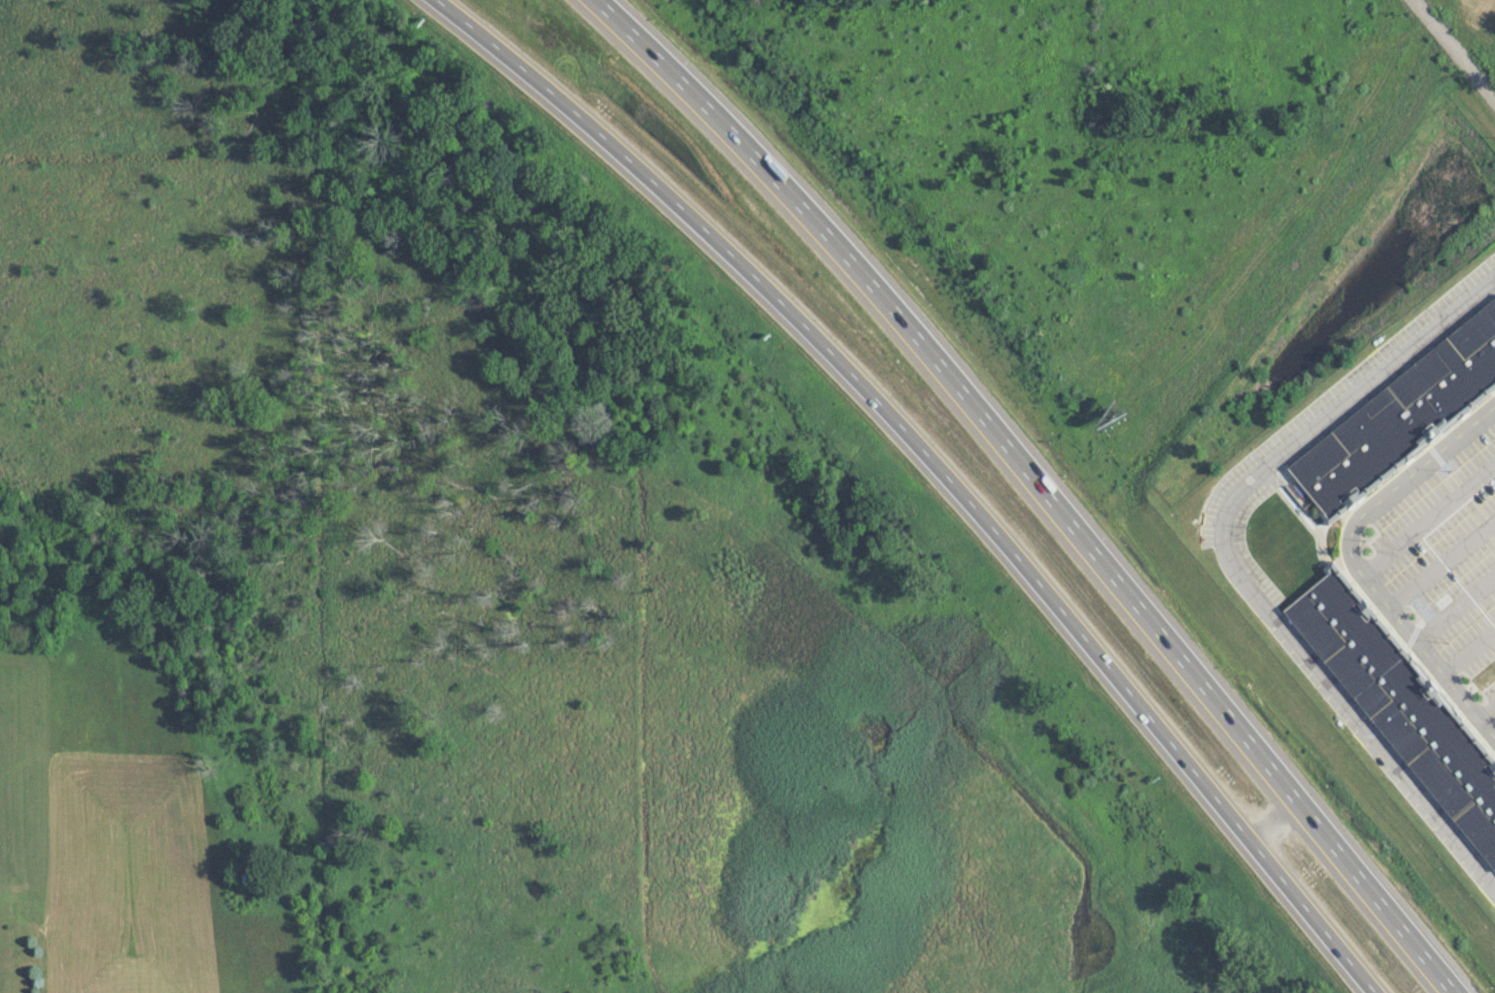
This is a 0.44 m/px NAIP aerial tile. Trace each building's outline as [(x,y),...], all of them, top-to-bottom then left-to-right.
[(1287,465),(1494,293),(1494,387),(1333,521),(1287,465)] [(1287,610),(1494,864),(1494,754),(1341,566),(1287,610)] [(243,883),(258,884),(258,874),(243,874),(243,883)]
